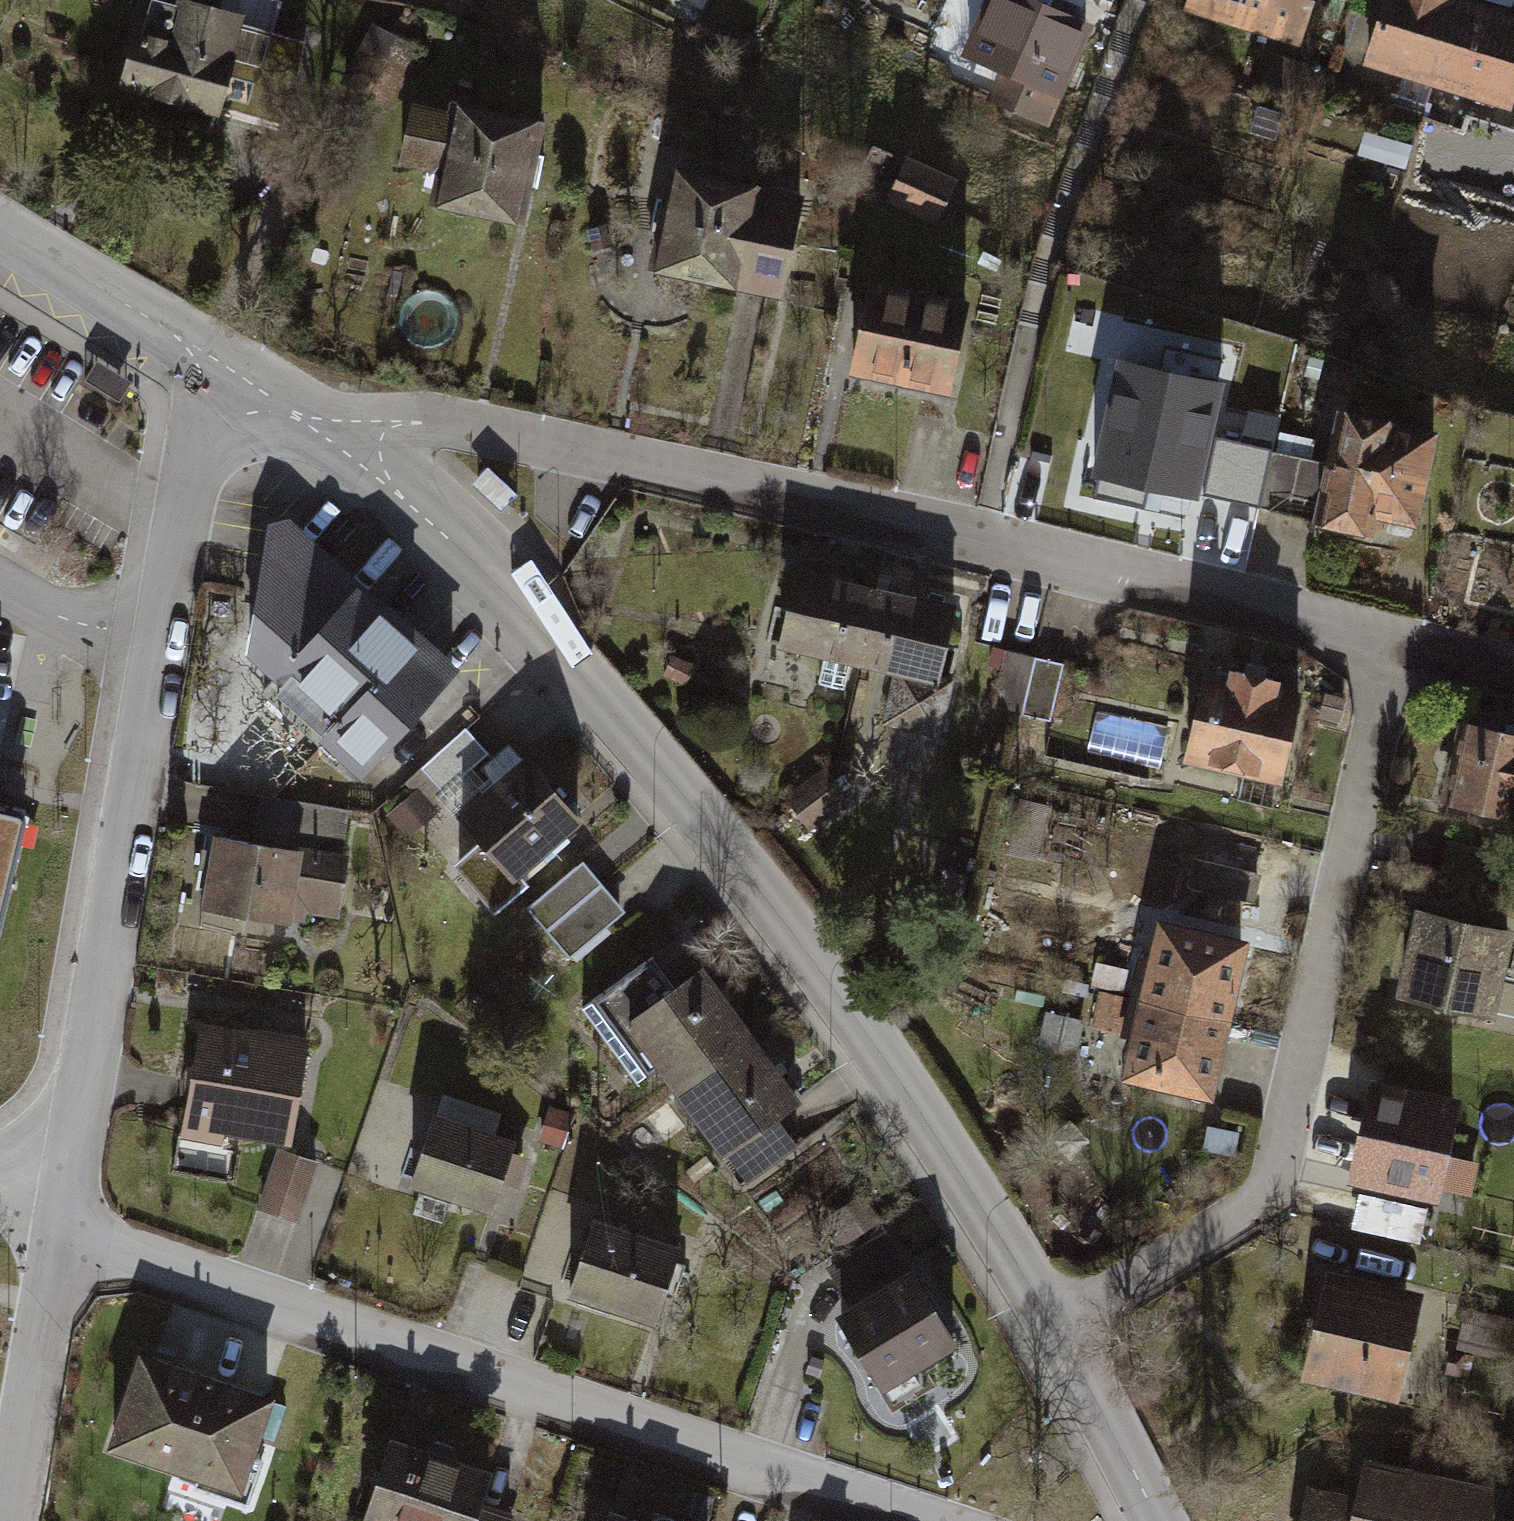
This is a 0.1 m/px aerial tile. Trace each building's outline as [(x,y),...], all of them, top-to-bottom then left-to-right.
[(182,9),(153,0),(127,89),(225,118),(238,73),(264,81),(258,99),(289,108),(307,45),(243,26),(245,20),(184,2),(182,9)] [(1031,0),(992,0),(968,58),(1006,74),(995,101),(1048,123),(1090,24),(1031,0)] [(1186,6),(1299,41),(1312,0),(1188,0),(1186,6)] [(1461,0),(1389,0),(1369,65),(1438,86),(1464,1),(1461,0)] [(1464,1),(1438,86),(1510,108),(1513,96),(1513,16),(1464,1)] [(540,130),(415,105),(403,167),(447,176),(439,212),(520,228),(540,130)] [(955,183),(907,162),(889,202),(937,223),(955,183)] [(801,204),(677,180),(658,276),(782,301),(801,204)] [(966,310),(874,290),(854,383),(946,402),(966,310)] [(1159,375),(1123,367),(1098,481),(1194,502),(1219,390),(1210,388),(1216,362),(1165,351),(1159,375)] [(131,389),(96,367),(84,386),(119,407),(131,389)] [(1415,531),(1436,435),(1341,414),(1330,466),(1273,454),(1260,512),(1370,536),(1373,521),(1415,531)] [(517,489),(487,462),(472,478),(502,506),(517,489)] [(370,596),(288,519),(269,524),(249,647),(279,675),(260,692),(357,779),(453,671),(370,596)] [(858,666),(876,591),(799,573),(781,646),(858,666)] [(950,608),(876,591),(858,666),(897,675),(887,717),(942,730),(952,688),(933,683),(950,608)] [(1061,710),(1066,658),(1016,654),(1011,706),(1061,710)] [(1208,672),(1186,759),(1280,783),(1302,696),(1208,672)] [(1465,720),(1449,808),(1513,820),(1513,730),(1465,720)] [(443,788),(486,750),(465,726),(422,765),(443,788)] [(491,774),(454,806),(479,835),(451,858),(493,907),(524,880),(513,867),(577,813),(521,748),(517,751),(507,739),(481,762),(491,774)] [(255,835),(217,829),(204,909),(287,922),(290,905),(335,912),(339,886),(332,882),(345,807),(262,794),(255,835)] [(25,817),(0,811),(0,924),(25,817)] [(623,909),(581,859),(526,905),(568,954),(623,909)] [(1510,916),(1419,895),(1399,981),(1490,1002),(1510,916)] [(1245,945),(1161,926),(1143,1002),(1227,1022),(1245,945)] [(770,1022),(728,970),(704,990),(671,949),(600,1007),(662,1083),(686,1063),(765,1160),(836,1103),(791,1048),(770,1022)] [(1227,1022),(1143,1002),(1125,1079),(1209,1098),(1227,1022)] [(305,1040),(200,1022),(182,1120),(287,1139),(305,1040)] [(1460,1092),(1368,1071),(1345,1167),(1438,1188),(1460,1092)] [(533,1148),(456,1121),(430,1192),(507,1220),(533,1148)] [(312,1160),(277,1149),(260,1205),(294,1216),(312,1160)] [(696,1250),(618,1222),(592,1294),(671,1322),(696,1250)] [(1415,1287),(1331,1267),(1309,1360),(1393,1380),(1415,1287)] [(939,1268),(863,1312),(914,1400),(990,1357),(939,1268)] [(136,1347),(106,1438),(234,1481),(264,1390),(136,1347)] [(387,1520),(518,1520),(531,1477),(410,1442),(387,1520)] [(1366,1470),(1359,1502),(1312,1491),(1305,1520),(1513,1520),(1513,1503),(1366,1470)]
